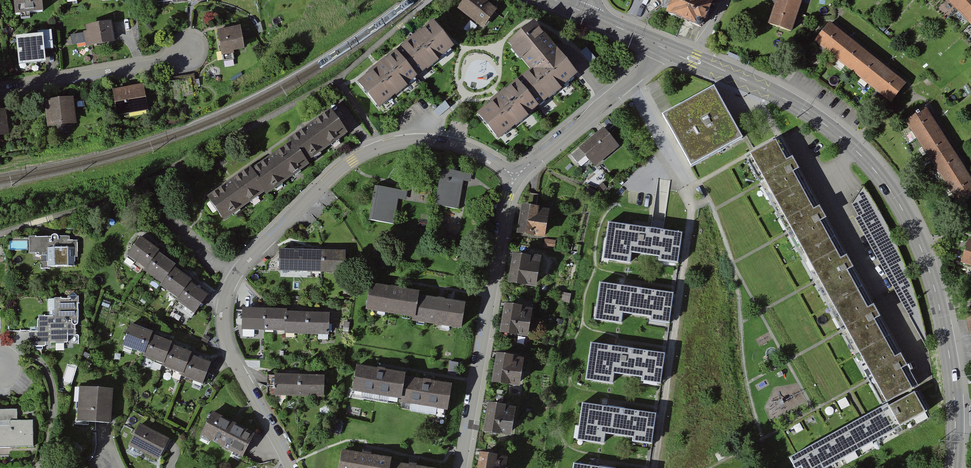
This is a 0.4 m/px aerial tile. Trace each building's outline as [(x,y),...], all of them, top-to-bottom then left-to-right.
[(15,14),(43,12),(42,0),(14,0),(15,14)] [(485,0),(471,0),(462,12),(488,31),(502,12),(485,0)] [(673,15),(708,29),(719,0),(678,0),(673,15)] [(772,27),(795,35),(807,0),(781,0),(772,27)] [(950,0),(970,23),(970,0),(950,0)] [(84,33),(71,36),(72,45),(86,43),(86,47),(89,46),(114,42),(113,36),(111,22),(85,26),(86,32),(83,32),(84,33)] [(438,23),(362,83),(384,111),(460,50),(438,23)] [(240,26),(217,30),(221,56),(233,54),(233,51),(244,49),(240,26)] [(536,72),(483,116),(504,142),(584,77),(542,26),(516,47),(536,72)] [(833,26),(818,45),(895,106),(911,87),(833,26)] [(43,31),(43,35),(44,49),(48,48),(52,48),(51,31),(43,31)] [(43,35),(16,38),(18,65),(45,63),(44,49),(43,35)] [(123,90),(113,91),(117,115),(148,110),(144,86),(133,88),(123,90)] [(715,88),(663,117),(692,169),(744,140),(715,88)] [(74,96),(44,99),(47,125),(77,122),(74,96)] [(0,109),(0,136),(10,134),(6,108),(0,109)] [(333,111),(208,195),(223,218),(349,134),(333,111)] [(911,124),(963,207),(970,202),(970,174),(931,111),(911,124)] [(577,152),(591,170),(619,149),(605,131),(577,152)] [(753,161),(891,406),(789,463),(792,467),(833,467),(930,414),(780,146),(753,161)] [(467,173),(443,168),(436,204),(460,208),(467,173)] [(400,191),(375,187),(370,221),(395,224),(400,191)] [(849,199),(870,239),(890,229),(869,189),(849,199)] [(542,207),(522,203),(517,232),(547,237),(550,217),(540,216),(542,207)] [(430,220),(420,219),(420,228),(429,229),(430,220)] [(683,236),(609,225),(603,262),(630,266),(632,255),(679,262),(683,236)] [(166,253),(145,238),(132,257),(150,269),(148,272),(167,285),(165,288),(183,301),(181,304),(198,316),(212,297),(195,285),(197,282),(179,269),(181,267),(165,255),(166,253)] [(556,240),(545,238),(544,247),(555,249),(556,240)] [(344,251),(279,249),(278,270),(344,272),(344,251)] [(73,250),(50,250),(50,269),(73,269),(73,250)] [(543,257),(513,253),(509,282),(539,286),(543,257)] [(420,290),(369,281),(365,308),(411,316),(411,319),(463,329),(468,302),(419,294),(420,290)] [(672,295),(599,284),(594,321),(621,325),(623,315),(669,321),(672,295)] [(573,295),(565,294),(564,302),(572,303),(573,295)] [(82,326),(82,300),(56,300),(56,318),(40,318),(40,346),(46,346),(46,343),(70,343),(70,337),(79,337),(79,329),(82,326)] [(533,308),(503,303),(498,331),(529,336),(533,308)] [(287,310),(242,308),(242,329),(283,330),(283,334),(328,335),(329,315),(287,314),(287,310)] [(158,335),(135,325),(126,347),(151,356),(150,359),(168,366),(167,369),(185,377),(185,379),(206,387),(215,365),(196,358),(197,355),(176,347),(177,344),(157,337),(158,335)] [(664,355),(591,344),(585,381),(613,385),(615,375),(660,381),(664,355)] [(526,357),(497,352),(491,383),(520,388),(526,357)] [(408,371),(355,361),(350,388),(398,397),(397,400),(449,410),(453,383),(407,375),(408,371)] [(324,376),(274,374),(273,397),(323,398),(324,376)] [(117,392),(82,389),(79,422),(114,425),(117,392)] [(518,407),(487,401),(481,431),(512,437),(518,407)] [(655,417),(583,406),(577,443),(603,447),(605,438),(650,445),(655,417)] [(0,412),(0,449),(36,449),(35,422),(19,423),(19,412),(0,412)] [(259,435),(216,414),(204,439),(246,460),(259,435)] [(172,441),(141,425),(129,447),(160,462),(172,441)] [(341,449),(337,467),(430,467),(393,462),(394,458),(341,449)] [(480,452),(478,467),(509,467),(511,456),(480,452)]
